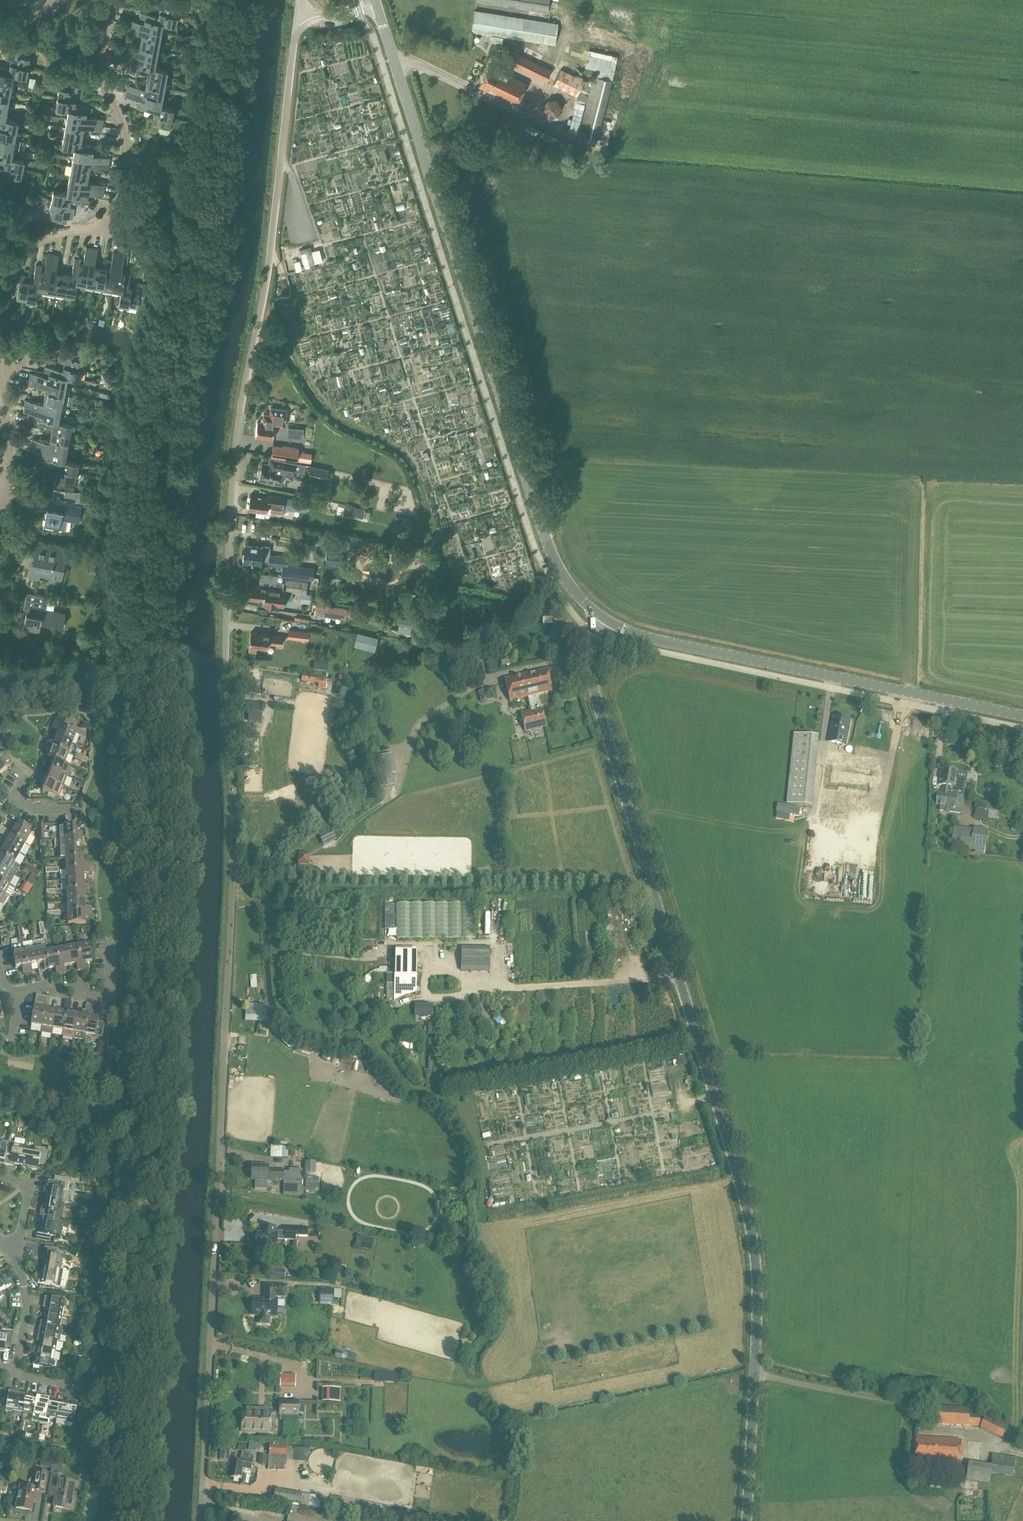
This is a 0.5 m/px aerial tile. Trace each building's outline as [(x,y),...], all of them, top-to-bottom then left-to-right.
[(155,7),(161,8),(160,13),(178,16),(179,7),(179,6),(180,1),(177,1),(174,0),(157,0),(155,7)] [(476,1),(547,12),(549,0),(476,0),(476,1)] [(471,31),(555,44),(557,25),(474,10),(471,31)] [(163,23),(176,26),(178,16),(160,13),(159,17),(154,16),(154,15),(142,13),(140,19),(145,20),(145,19),(163,23)] [(145,19),(145,20),(145,24),(140,23),(140,22),(127,19),(126,25),(161,32),(163,23),(145,19)] [(143,33),(142,35),(142,37),(160,41),(161,35),(161,32),(126,25),(125,31),(138,33),(138,32),(143,33)] [(140,46),(158,50),(160,41),(142,37),(140,46)] [(121,52),(156,59),(158,50),(140,46),(139,51),(135,50),(135,49),(122,46),(121,52)] [(29,58),(26,57),(27,52),(7,48),(5,59),(11,60),(10,64),(28,67),(29,58)] [(618,58),(618,56),(613,55),(589,50),(588,54),(585,67),(597,70),(596,78),(594,77),(592,83),(584,80),(561,69),(553,85),(577,96),(576,99),(579,99),(578,102),(576,102),(569,132),(577,134),(585,104),(585,102),(584,102),(584,101),(587,103),(579,136),(596,140),(611,82),(617,58),(618,58)] [(154,68),(155,67),(156,59),(121,52),(120,58),(133,60),(133,59),(138,60),(137,64),(154,68)] [(512,54),(508,63),(546,81),(551,72),(512,54)] [(148,76),(166,79),(168,70),(155,67),(154,68),(137,64),(132,63),(131,69),(144,72),(144,71),(149,72),(148,76)] [(13,74),(26,77),(28,67),(10,64),(9,68),(4,67),(4,66),(0,65),(0,71),(13,74)] [(489,67),(479,87),(515,104),(525,84),(489,67)] [(11,83),(13,74),(0,71),(0,81),(11,83)] [(146,85),(164,88),(166,79),(148,76),(146,85)] [(0,81),(0,90),(10,92),(11,83),(0,81)] [(58,98),(75,101),(76,97),(82,98),(83,87),(71,85),(70,90),(65,89),(60,88),(58,98)] [(127,91),(162,97),(164,88),(146,85),(146,89),(141,88),(141,87),(128,85),(127,91)] [(340,91),(342,103),(357,101),(355,89),(340,91)] [(0,90),(0,100),(8,101),(10,92),(0,90)] [(127,91),(126,96),(139,99),(138,102),(143,103),(161,106),(162,97),(127,91)] [(92,114),(93,108),(80,105),(79,106),(75,105),(75,101),(58,98),(56,107),(68,110),(68,109),(87,113),(92,114)] [(547,101),(543,108),(548,116),(557,116),(561,107),(556,100),(547,101)] [(143,103),(138,102),(137,108),(150,110),(150,109),(155,110),(154,114),(172,118),(174,108),(161,106),(143,103)] [(68,109),(68,110),(67,118),(103,125),(104,119),(91,117),(91,118),(86,117),(87,113),(68,109)] [(154,114),(153,119),(148,118),(146,128),(159,131),(161,133),(167,134),(169,133),(170,127),(172,118),(154,114)] [(16,131),(18,121),(5,119),(0,118),(0,128),(16,131)] [(103,125),(67,118),(65,127),(83,131),(84,126),(89,127),(89,128),(102,131),(103,125)] [(521,134),(521,136),(552,150),(557,141),(558,138),(558,137),(527,123),(521,134)] [(83,131),(65,127),(63,136),(82,140),(83,131)] [(0,128),(0,137),(14,140),(16,131),(0,128)] [(93,152),(98,152),(99,146),(86,144),(86,145),(81,144),(82,140),(63,136),(62,146),(75,148),(93,151),(93,152)] [(0,137),(0,147),(12,149),(14,140),(0,137)] [(569,143),(558,138),(557,141),(555,145),(566,150),(569,143)] [(11,158),(11,157),(12,149),(0,147),(0,156),(11,158)] [(73,157),(109,163),(110,158),(97,155),(97,157),(92,156),(93,152),(93,151),(75,148),(73,157)] [(0,161),(5,162),(4,166),(22,169),(24,160),(11,157),(11,158),(0,156),(0,162),(0,161)] [(72,166),(90,169),(90,165),(95,166),(95,167),(108,169),(109,163),(73,157),(72,166)] [(4,166),(4,170),(0,170),(0,181),(9,182),(10,177),(20,179),(22,169),(4,166)] [(70,175),(88,178),(90,169),(72,166),(70,175)] [(69,184),(104,191),(105,185),(92,182),(92,184),(87,183),(88,178),(70,175),(69,184)] [(84,196),(85,196),(85,192),(90,193),(90,194),(103,196),(104,191),(69,184),(67,192),(67,193),(84,196)] [(89,197),(89,196),(85,196),(84,196),(67,193),(67,192),(54,190),(52,199),(70,203),(71,198),(76,199),(76,200),(88,203),(89,197)] [(334,205),(342,204),(344,211),(337,213),(338,220),(348,218),(347,210),(346,210),(345,203),(349,203),(348,197),(333,199),(334,205)] [(70,203),(52,199),(50,209),(54,210),(52,220),(66,222),(67,218),(73,219),(75,208),(69,207),(70,203)] [(319,241),(335,238),(327,199),(319,201),(323,221),(315,223),(319,241)] [(76,282),(77,282),(86,283),(92,248),(86,247),(84,260),(85,260),(84,265),(80,264),(76,282)] [(310,247),(300,250),(305,271),(315,269),(310,247)] [(92,248),(86,283),(95,285),(98,267),(93,266),(94,262),(95,262),(98,249),(92,248)] [(107,269),(104,286),(113,288),(119,253),(113,252),(111,265),(112,265),(111,270),(107,269)] [(46,266),(46,271),(41,270),(38,288),(47,290),(53,254),(48,253),(45,266),(46,266)] [(119,253),(113,288),(121,290),(122,290),(125,272),(121,271),(121,266),(123,267),(125,254),(119,253)] [(53,254),(47,290),(48,290),(56,291),(59,274),(55,273),(56,268),(57,268),(59,255),(53,254)] [(80,264),(81,259),(75,258),(72,271),(74,271),(73,276),(68,275),(65,293),(75,295),(77,282),(76,282),(80,264)] [(426,260),(415,264),(419,272),(430,268),(426,260)] [(34,277),(35,277),(34,282),(30,281),(27,299),(36,301),(38,288),(41,270),(42,265),(36,264),(34,277)] [(98,267),(95,285),(104,286),(107,269),(98,267)] [(122,290),(121,290),(119,303),(128,304),(132,287),(127,286),(128,281),(129,281),(132,268),(126,267),(125,272),(122,290)] [(317,268),(320,285),(327,284),(324,267),(317,268)] [(16,273),(14,286),(13,291),(18,292),(17,297),(27,299),(30,281),(25,281),(26,275),(16,273)] [(65,293),(68,275),(59,274),(56,291),(65,293)] [(394,278),(381,282),(384,291),(397,287),(394,278)] [(132,287),(128,304),(138,306),(139,303),(144,304),(147,284),(137,282),(136,287),(132,287)] [(342,284),(334,285),(335,293),(343,292),(342,284)] [(416,301),(421,299),(416,285),(411,287),(416,301)] [(399,287),(401,299),(407,298),(405,286),(399,287)] [(357,320),(364,317),(357,299),(350,302),(357,320)] [(341,311),(346,321),(353,318),(349,307),(341,311)] [(326,327),(343,322),(341,314),(324,320),(326,327)] [(386,319),(369,321),(370,329),(387,327),(386,319)] [(446,321),(450,338),(455,337),(452,320),(446,321)] [(347,327),(328,330),(331,347),(345,344),(344,338),(350,337),(351,342),(365,340),(363,322),(346,324),(347,327)] [(404,338),(397,342),(400,348),(407,344),(404,338)] [(354,357),(363,356),(363,348),(337,348),(337,366),(354,366),(354,357)] [(64,366),(81,370),(83,360),(80,359),(81,354),(61,350),(59,361),(64,362),(64,366)] [(45,366),(44,372),(49,373),(67,376),(80,379),(81,370),(64,366),(63,371),(58,370),(58,369),(45,366)] [(30,379),(48,382),(65,385),(67,376),(49,373),(48,377),(43,376),(44,375),(31,373),(30,379)] [(43,387),(43,386),(46,387),(46,391),(48,392),(63,394),(65,385),(48,382),(30,379),(29,382),(28,384),(43,387)] [(46,391),(44,400),(62,403),(73,405),(74,396),(69,396),(63,394),(48,392),(46,391)] [(25,406),(48,410),(60,412),(62,403),(44,400),(43,404),(38,404),(39,402),(26,400),(25,406)] [(67,414),(60,412),(48,410),(25,406),(23,412),(36,414),(37,413),(41,414),(41,418),(48,420),(65,423),(67,414)] [(256,436),(273,438),(274,425),(285,426),(287,410),(271,408),(270,415),(264,415),(262,423),(257,422),(256,436)] [(48,426),(48,424),(53,425),(52,430),(70,433),(71,424),(65,423),(48,420),(41,418),(36,417),(35,423),(48,426)] [(482,425),(467,432),(470,439),(485,432),(482,425)] [(284,437),(301,437),(300,427),(284,428),(284,437)] [(309,437),(310,429),(302,428),(301,436),(309,437)] [(70,433),(52,430),(50,439),(68,442),(70,433)] [(50,439),(49,443),(45,442),(45,441),(32,439),(31,445),(48,448),(66,451),(68,442),(50,439)] [(411,441),(406,444),(410,454),(415,452),(411,441)] [(48,452),(47,457),(48,457),(65,460),(66,451),(48,448),(31,445),(30,450),(43,453),(43,452),(48,452)] [(299,448),(283,446),(281,459),(297,461),(299,448)] [(42,456),(41,462),(54,464),(54,463),(59,464),(58,468),(76,472),(78,463),(65,460),(48,457),(47,457),(42,456)] [(293,474),(295,463),(279,460),(278,467),(262,463),(261,469),(259,470),(258,472),(258,474),(258,476),(259,478),(259,480),(266,482),(265,483),(274,485),(274,483),(280,484),(280,482),(285,483),(287,475),(291,475),(293,474)] [(329,470),(311,466),(309,477),(327,481),(329,470)] [(76,472),(58,468),(57,473),(52,472),(50,482),(63,485),(64,479),(74,481),(76,472)] [(45,507),(47,508),(44,526),(48,527),(64,531),(66,520),(68,512),(73,512),(72,515),(80,516),(82,506),(92,507),(94,495),(77,491),(76,498),(75,503),(60,500),(61,498),(48,495),(47,495),(45,507)] [(476,493),(468,495),(470,503),(478,501),(476,493)] [(284,500),(284,497),(269,495),(268,498),(250,495),(248,510),(271,513),(271,510),(286,512),(286,509),(299,511),(301,500),(289,499),(289,501),(284,500)] [(363,519),(365,510),(355,507),(344,505),(342,515),(363,519)] [(410,519),(398,517),(396,525),(401,526),(400,531),(407,532),(410,519)] [(264,546),(264,547),(245,545),(243,562),(262,564),(262,559),(268,560),(268,565),(282,567),(281,575),(312,579),(314,567),(288,564),(289,557),(270,554),(271,547),(264,546)] [(71,563),(74,551),(55,548),(54,554),(48,553),(36,550),(34,557),(32,571),(30,578),(39,580),(40,574),(48,575),(50,576),(49,582),(60,584),(65,558),(71,560),(71,563)] [(327,551),(326,563),(342,564),(343,553),(327,551)] [(248,585),(246,599),(263,601),(266,587),(276,588),(278,576),(261,573),(259,586),(248,585)] [(287,580),(286,590),(293,591),(293,592),(305,593),(306,594),(308,582),(287,580)] [(316,583),(315,590),(330,592),(331,585),(316,583)] [(266,587),(263,601),(263,604),(278,606),(278,604),(292,605),(293,591),(266,587)] [(305,593),(304,602),(311,603),(312,594),(306,594),(305,593)] [(24,610),(27,610),(23,630),(40,633),(42,622),(48,623),(55,624),(55,626),(64,628),(66,613),(48,610),(38,608),(39,601),(26,599),(24,610)] [(317,602),(315,614),(345,618),(347,607),(317,602)] [(399,616),(398,625),(399,625),(411,627),(418,628),(419,620),(399,616)] [(399,625),(398,629),(400,629),(399,631),(410,633),(411,627),(399,625)] [(288,630),(287,638),(308,640),(309,632),(288,630)] [(269,634),(269,635),(251,632),(249,652),(256,653),(257,647),(267,648),(268,644),(282,646),(283,635),(269,634)] [(358,632),(354,645),(369,649),(369,648),(374,650),(376,641),(371,640),(372,636),(358,632)] [(342,634),(341,644),(349,644),(350,635),(342,634)] [(521,714),(525,732),(545,727),(542,710),(541,710),(537,694),(551,691),(546,671),(506,681),(510,701),(528,697),(531,712),(521,714)] [(302,677),(301,682),(319,685),(318,688),(325,689),(326,685),(338,687),(338,683),(302,677)] [(491,691),(482,692),(484,701),(493,699),(491,691)] [(251,702),(248,722),(261,724),(263,704),(251,702)] [(798,709),(792,736),(812,740),(817,713),(798,709)] [(851,720),(833,716),(828,741),(846,745),(851,720)] [(76,734),(74,733),(76,726),(56,719),(54,725),(52,729),(58,732),(56,738),(59,739),(72,744),(76,734)] [(48,742),(47,742),(46,746),(48,747),(69,754),(72,744),(59,739),(56,738),(53,745),(48,742)] [(44,749),(48,751),(51,752),(48,758),(65,764),(69,754),(48,747),(46,746),(44,749)] [(4,765),(10,762),(7,757),(0,762),(0,775),(4,772),(6,772),(7,770),(4,765)] [(48,759),(47,762),(48,762),(53,764),(51,771),(67,777),(71,767),(65,764),(48,758),(48,759)] [(392,760),(381,762),(385,783),(394,781),(392,774),(395,773),(392,760)] [(956,787),(958,771),(958,770),(941,768),(939,785),(945,786),(944,789),(948,789),(948,786),(956,787)] [(48,777),(42,775),(40,778),(48,781),(63,787),(67,777),(51,771),(48,777)] [(956,787),(948,786),(948,789),(944,789),(945,786),(939,785),(938,793),(936,804),(941,805),(940,810),(955,813),(955,809),(958,810),(963,807),(967,783),(974,784),(975,774),(958,771),(956,787)] [(4,772),(0,775),(4,780),(9,774),(6,772),(4,772)] [(39,782),(45,784),(43,791),(48,793),(54,796),(59,798),(63,787),(48,781),(40,778),(39,782)] [(978,800),(975,819),(984,820),(983,824),(989,824),(989,819),(999,820),(1001,805),(991,804),(991,802),(978,800)] [(31,835),(27,832),(30,827),(19,821),(10,836),(25,845),(31,835)] [(75,834),(75,826),(57,827),(58,834),(55,834),(55,835),(52,835),(52,839),(58,838),(82,837),(82,834),(75,834)] [(985,848),(987,835),(973,833),(973,831),(956,828),(954,843),(985,848)] [(331,829),(318,835),(323,845),(335,839),(331,829)] [(10,836),(7,835),(9,832),(5,830),(2,835),(5,837),(5,838),(5,840),(7,841),(5,846),(20,854),(25,845),(10,836)] [(82,837),(58,838),(58,849),(76,848),(76,842),(82,841),(82,837)] [(15,864),(19,867),(25,857),(20,854),(5,846),(2,850),(1,849),(0,849),(0,855),(15,864)] [(59,861),(65,860),(83,859),(83,855),(76,855),(76,848),(58,849),(59,860),(59,861)] [(308,856),(298,854),(297,864),(307,865),(308,856)] [(14,876),(19,867),(15,864),(0,855),(0,868),(14,876)] [(90,866),(83,866),(83,859),(65,860),(66,870),(90,869),(90,866)] [(4,883),(4,882),(9,885),(14,876),(0,868),(0,880),(4,883)] [(38,877),(40,873),(39,872),(33,869),(31,873),(37,877),(38,877)] [(66,881),(84,880),(84,874),(90,873),(90,869),(66,870),(66,881)] [(9,885),(4,882),(4,883),(0,880),(0,893),(4,895),(10,885),(9,885)] [(84,880),(66,881),(67,892),(91,891),(91,887),(84,888),(84,880)] [(59,895),(65,897),(67,897),(67,903),(85,902),(85,895),(91,895),(91,891),(67,892),(59,892),(59,890),(53,890),(53,895),(59,895)] [(3,907),(8,898),(4,895),(0,893),(0,905),(3,907)] [(85,902),(67,903),(68,914),(92,912),(92,909),(85,909),(85,902)] [(459,905),(458,974),(469,975),(470,905),(459,905)] [(86,924),(85,917),(92,917),(92,912),(68,914),(68,925),(86,924)] [(24,974),(28,973),(24,949),(22,939),(24,939),(23,933),(19,934),(20,939),(19,939),(18,944),(11,945),(15,969),(23,967),(24,974)] [(33,942),(34,947),(37,965),(44,964),(45,970),(49,970),(46,952),(44,940),(33,942)] [(82,970),(86,970),(85,963),(92,962),(89,944),(82,946),(81,940),(77,940),(78,946),(82,970)] [(78,946),(67,948),(70,966),(77,965),(78,971),(82,970),(78,946)] [(30,966),(37,965),(34,947),(24,949),(28,973),(32,973),(30,966)] [(63,967),(70,966),(67,948),(56,950),(61,974),(65,974),(63,967)] [(57,975),(61,974),(56,950),(46,952),(49,970),(56,968),(57,975)] [(387,970),(387,999),(394,1000),(394,1001),(399,998),(404,996),(409,994),(413,993),(415,992),(415,976),(415,967),(415,952),(395,952),(395,970),(387,970)] [(490,971),(473,972),(474,981),(491,980),(490,971)] [(415,1005),(415,1017),(421,1017),(421,1019),(426,1019),(426,1017),(433,1017),(433,1006),(433,1005),(431,1005),(415,1005)] [(267,1007),(247,1006),(246,1020),(270,1021),(267,1007)] [(31,1025),(42,1027),(45,1010),(34,1008),(31,1025)] [(66,1013),(63,1031),(74,1033),(77,1015),(72,1014),(73,1009),(70,1008),(70,1011),(66,1010),(66,1013)] [(85,1013),(82,1013),(82,1016),(77,1015),(74,1033),(73,1038),(84,1040),(85,1034),(87,1017),(88,1014),(91,1015),(92,1010),(86,1009),(85,1013)] [(42,1027),(41,1033),(52,1035),(53,1029),(55,1011),(45,1010),(42,1027)] [(66,1013),(55,1011),(53,1029),(63,1031),(66,1013)] [(96,1036),(99,1019),(87,1017),(85,1034),(96,1036)] [(285,1046),(286,1045),(289,1049),(294,1045),(291,1041),(292,1041),(282,1029),(275,1035),(285,1046)] [(677,1058),(679,1066),(687,1064),(685,1057),(677,1058)] [(359,1068),(362,1061),(355,1058),(352,1065),(359,1068)] [(646,1063),(650,1077),(662,1073),(658,1059),(646,1063)] [(663,1060),(664,1068),(674,1067),(673,1059),(663,1060)] [(621,1072),(630,1072),(630,1061),(621,1062),(621,1072)] [(633,1075),(635,1083),(643,1081),(640,1073),(633,1075)] [(655,1095),(651,1094),(651,1097),(669,1100),(670,1092),(662,1091),(663,1082),(656,1081),(655,1095)] [(479,1093),(481,1110),(488,1109),(488,1114),(497,1113),(494,1091),(479,1093)] [(504,1102),(506,1117),(516,1115),(513,1100),(504,1102)] [(655,1127),(662,1174),(713,1166),(710,1149),(705,1150),(702,1134),(666,1140),(663,1125),(655,1127)] [(10,1166),(11,1164),(21,1166),(24,1148),(14,1146),(14,1144),(8,1143),(4,1165),(10,1166)] [(45,1166),(46,1160),(48,1160),(49,1153),(47,1153),(48,1150),(35,1148),(34,1150),(24,1148),(21,1166),(31,1168),(31,1170),(38,1171),(39,1165),(45,1166)] [(268,1181),(269,1171),(269,1166),(251,1166),(251,1180),(255,1180),(255,1189),(258,1192),(264,1192),(267,1189),(267,1181),(268,1181)] [(284,1173),(283,1181),(283,1183),(284,1183),(301,1184),(302,1184),(303,1170),(289,1170),(289,1173),(284,1173)] [(284,1173),(284,1171),(269,1171),(268,1181),(283,1181),(284,1173)] [(46,1182),(45,1189),(46,1190),(47,1190),(45,1200),(48,1200),(63,1203),(69,1204),(70,1194),(67,1193),(69,1180),(55,1177),(54,1184),(48,1183),(46,1182)] [(301,1196),(301,1184),(284,1183),(284,1195),(301,1196)] [(43,1210),(42,1210),(41,1210),(40,1217),(62,1221),(63,1214),(61,1213),(63,1203),(48,1200),(45,1200),(43,1210)] [(64,1227),(61,1226),(62,1221),(40,1217),(38,1223),(39,1223),(41,1223),(39,1234),(48,1236),(57,1237),(62,1238),(64,1227)] [(308,1238),(324,1239),(325,1226),(309,1225),(308,1238)] [(276,1227),(260,1227),(260,1234),(256,1234),(255,1249),(266,1249),(266,1254),(274,1254),(275,1249),(277,1249),(277,1240),(295,1241),(295,1237),(306,1237),(306,1229),(285,1228),(285,1231),(276,1231),(276,1227)] [(374,1239),(364,1237),(362,1248),(372,1250),(374,1239)] [(81,1248),(91,1249),(93,1239),(83,1238),(81,1248)] [(44,1249),(43,1257),(44,1257),(45,1257),(43,1267),(48,1268),(61,1270),(63,1260),(65,1261),(67,1253),(48,1250),(44,1249)] [(39,1277),(38,1284),(48,1286),(51,1286),(60,1288),(64,1271),(61,1270),(48,1268),(43,1267),(42,1277),(40,1277),(39,1277)] [(285,1270),(270,1269),(270,1277),(284,1278),(285,1270)] [(7,1280),(5,1281),(0,1274),(0,1300),(3,1297),(0,1293),(11,1286),(7,1280)] [(253,1299),(252,1316),(259,1316),(259,1324),(269,1325),(270,1317),(277,1317),(277,1301),(275,1300),(275,1297),(286,1297),(287,1287),(266,1286),(265,1300),(253,1299)] [(334,1290),(320,1289),(319,1304),(333,1304),(334,1299),(334,1298),(334,1290)] [(48,1298),(45,1298),(44,1305),(45,1305),(46,1305),(44,1315),(48,1316),(62,1319),(64,1308),(66,1309),(67,1302),(48,1298)] [(79,1312),(77,1320),(84,1321),(86,1314),(79,1312)] [(41,1325),(40,1325),(39,1332),(48,1333),(61,1336),(62,1329),(60,1329),(62,1319),(48,1316),(44,1315),(42,1325),(41,1325)] [(7,1337),(7,1340),(5,1348),(10,1349),(9,1350),(10,1350),(14,1329),(13,1329),(13,1332),(8,1331),(7,1337)] [(4,1353),(5,1348),(7,1340),(7,1337),(8,1331),(2,1330),(1,1332),(0,1332),(0,1353),(4,1353)] [(38,1338),(40,1339),(38,1349),(48,1350),(56,1352),(58,1342),(60,1342),(61,1336),(48,1333),(39,1332),(38,1338)] [(33,1366),(48,1368),(55,1370),(56,1363),(54,1362),(56,1352),(48,1350),(38,1349),(36,1359),(34,1359),(33,1366)] [(348,1353),(347,1360),(355,1361),(356,1355),(348,1353)] [(386,1373),(386,1382),(398,1382),(398,1373),(386,1373)] [(281,1375),(280,1386),(295,1387),(296,1376),(281,1375)] [(26,1396),(16,1394),(17,1392),(17,1391),(9,1390),(5,1412),(12,1414),(13,1411),(23,1413),(26,1396)] [(36,1397),(26,1396),(23,1413),(33,1415),(33,1417),(32,1422),(39,1423),(44,1396),(37,1395),(37,1396),(36,1397)] [(50,1423),(51,1418),(57,1419),(60,1402),(50,1400),(50,1398),(48,1397),(44,1396),(39,1423),(48,1425),(50,1423)] [(70,1404),(60,1402),(57,1419),(67,1421),(66,1424),(73,1425),(78,1403),(70,1401),(70,1404)] [(304,1403),(299,1403),(280,1402),(280,1415),(280,1421),(304,1422),(304,1403)] [(931,1426),(981,1429),(982,1414),(970,1413),(971,1409),(932,1407),(931,1426)] [(243,1413),(242,1432),(275,1434),(276,1414),(268,1414),(268,1410),(256,1409),(256,1413),(243,1413)] [(1003,1440),(1011,1424),(988,1413),(980,1430),(1003,1440)] [(916,1439),(915,1464),(963,1466),(963,1441),(916,1439)] [(221,1443),(221,1451),(230,1452),(230,1443),(221,1443)] [(249,1443),(249,1451),(257,1452),(257,1443),(249,1443)] [(269,1466),(268,1470),(284,1471),(284,1466),(286,1466),(287,1446),(269,1446),(269,1466)] [(221,1451),(220,1459),(229,1460),(230,1452),(221,1451)] [(234,1460),(234,1459),(231,1478),(242,1480),(243,1472),(251,1473),(253,1463),(254,1456),(242,1454),(241,1461),(234,1460)] [(260,1455),(259,1464),(266,1465),(268,1457),(260,1455)] [(995,1457),(992,1475),(1012,1478),(1014,1460),(995,1457)] [(990,1485),(993,1466),(969,1462),(966,1481),(990,1485)] [(16,1508),(16,1509),(24,1510),(32,1511),(34,1498),(36,1498),(37,1491),(45,1493),(48,1475),(48,1474),(36,1472),(33,1488),(20,1486),(17,1501),(15,1508),(16,1508)] [(414,1494),(429,1495),(430,1473),(415,1473),(414,1494)] [(53,1507),(71,1510),(74,1494),(76,1495),(78,1485),(58,1481),(59,1476),(52,1475),(50,1488),(57,1489),(55,1498),(53,1507)] [(276,1489),(274,1502),(319,1510),(321,1497),(276,1489)]
